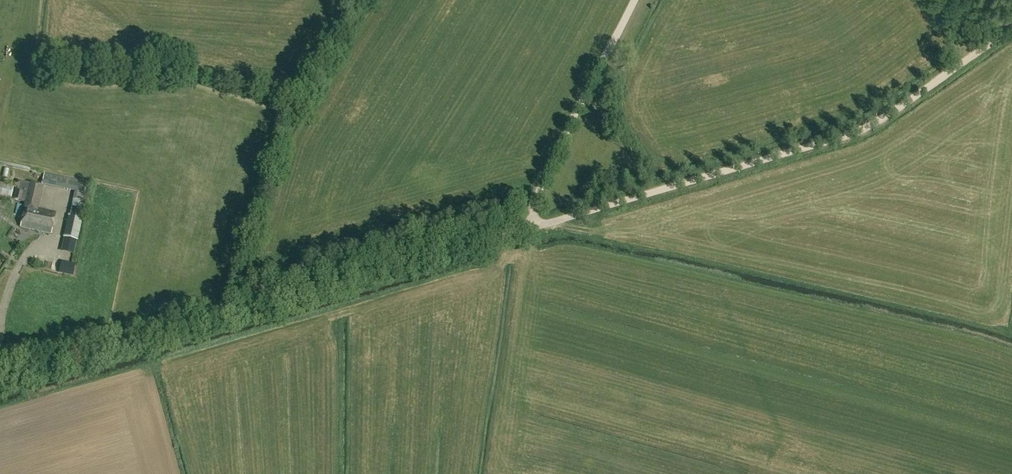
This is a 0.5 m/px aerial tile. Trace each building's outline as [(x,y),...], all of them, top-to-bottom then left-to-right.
[(794,150),(782,153),(784,160),(796,156),(794,150)] [(45,173),(42,185),(61,189),(63,177),(45,173)] [(85,194),(87,182),(63,177),(61,189),(85,194)] [(11,198),(14,186),(0,183),(0,195),(11,198)] [(28,184),(26,194),(16,192),(14,200),(26,202),(21,227),(51,233),(56,213),(37,210),(42,187),(28,184)] [(85,209),(82,208),(83,202),(77,201),(76,207),(74,206),(73,212),(70,212),(64,237),(78,240),(85,209)] [(73,275),(76,264),(65,261),(65,264),(61,264),(59,272),(73,275)]
